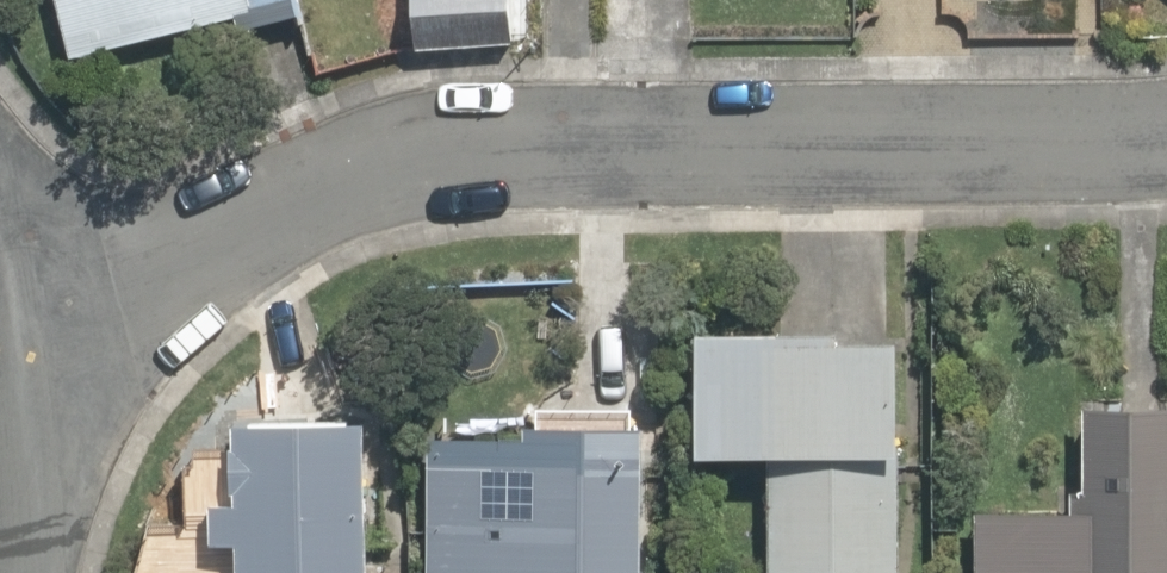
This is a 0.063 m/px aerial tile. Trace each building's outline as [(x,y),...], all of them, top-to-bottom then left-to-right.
[(66,61),(245,20),(241,0),(52,0),(66,61)] [(245,20),(247,29),(302,17),(298,0),(241,0),(245,20)] [(397,55),(498,60),(501,0),(399,0),(397,55)] [(893,342),(692,336),(689,458),(769,460),(890,464),(893,342)] [(1089,572),(1166,572),(1166,411),(1089,411),(1089,514),(1089,572)] [(511,412),(510,438),(425,435),(421,572),(636,572),(639,464),(607,463),(608,415),(511,412)] [(356,435),(217,433),(217,476),(197,475),(195,554),(235,554),(235,572),(353,572),(356,435)] [(913,484),(763,480),(760,572),(910,572),(913,484)] [(1089,514),(960,514),(960,572),(1089,572),(1089,514)]
